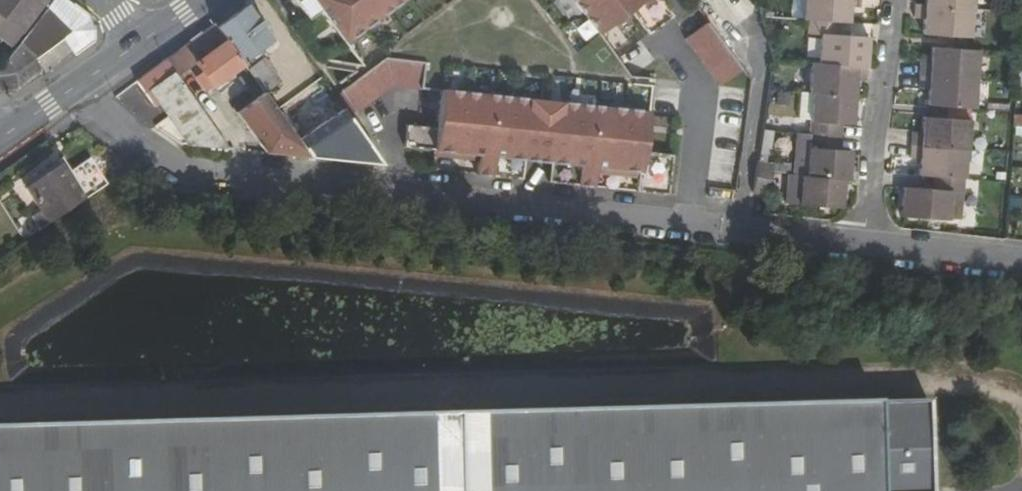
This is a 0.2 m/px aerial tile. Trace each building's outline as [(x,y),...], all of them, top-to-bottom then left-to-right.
[(72,55),(91,42),(93,22),(63,0),(51,0),(44,9),(0,69),(0,92),(16,89),(16,87),(41,69),(32,59),(61,38),(72,55)] [(43,0),(0,0),(0,39),(10,46),(43,0)] [(390,5),(387,0),(294,0),(307,17),(319,9),(342,40),(390,5)] [(598,32),(630,7),(649,32),(673,14),(663,0),(573,0),(598,32)] [(801,19),(839,22),(850,23),(851,12),(851,5),(859,6),(859,0),(803,0),(801,19)] [(923,30),(952,33),(971,34),(973,7),(925,3),(916,2),(915,16),(924,18),(924,23),(923,30)] [(244,64),(265,92),(280,79),(258,51),(272,41),(246,4),(216,26),(225,38),(243,62),(244,64)] [(722,85),(743,67),(708,20),(685,37),(722,85)] [(205,89),(243,62),(225,38),(216,26),(214,22),(177,49),(188,66),(195,61),(202,71),(195,76),(205,89)] [(870,35),(838,33),(820,32),(818,61),(867,65),(868,51),(870,35)] [(921,62),(920,74),(978,79),(981,50),(951,48),(932,47),(931,56),(930,62),(921,62)] [(177,49),(166,56),(178,73),(188,66),(177,49)] [(166,56),(165,57),(175,71),(177,74),(178,73),(166,56)] [(382,56),(338,89),(356,111),(389,85),(420,87),(420,86),(423,60),(382,56)] [(818,61),(810,61),(809,91),(812,91),(857,94),(857,83),(857,78),(866,78),(867,65),(818,61)] [(150,89),(187,143),(228,147),(218,132),(201,108),(177,74),(175,71),(150,89)] [(927,101),(947,103),(976,105),(978,79),(920,74),(919,87),(928,88),(928,95),(927,101)] [(476,171),(478,173),(519,178),(527,99),(558,102),(551,181),(595,185),(596,166),(638,169),(636,190),(669,194),(674,153),(644,150),(649,110),(556,100),(439,88),(437,113),(464,152),(478,154),(476,171)] [(812,91),(809,133),(841,135),(842,122),(854,123),(855,115),(857,94),(812,91)] [(248,125),(275,106),(265,92),(238,112),(248,125)] [(527,99),(519,178),(522,178),(524,158),(550,160),(548,181),(551,181),(558,102),(527,99)] [(311,156),(275,106),(248,125),(267,151),(311,156)] [(403,145),(433,149),(464,152),(437,113),(435,126),(416,125),(405,124),(403,145)] [(914,130),(913,143),(968,148),(970,120),(946,118),(924,116),(924,125),(923,131),(914,130)] [(841,135),(809,133),(806,175),(845,178),(848,178),(850,157),(851,150),(840,149),(841,135)] [(920,173),(934,174),(966,177),(968,148),(913,143),(911,157),(920,158),(920,173)] [(715,154),(714,181),(735,182),(736,155),(715,154)] [(111,185),(92,157),(68,173),(63,165),(27,189),(52,225),(111,185)] [(759,161),(754,190),(753,192),(768,194),(771,172),(773,162),(759,161)] [(845,178),(806,175),(802,175),(800,203),(830,206),(843,207),(844,192),(845,178)] [(952,189),(933,188),(903,185),(901,200),(900,215),(926,217),(950,218),(952,189)] [(930,402),(0,427),(0,490),(932,490),(930,402)]
